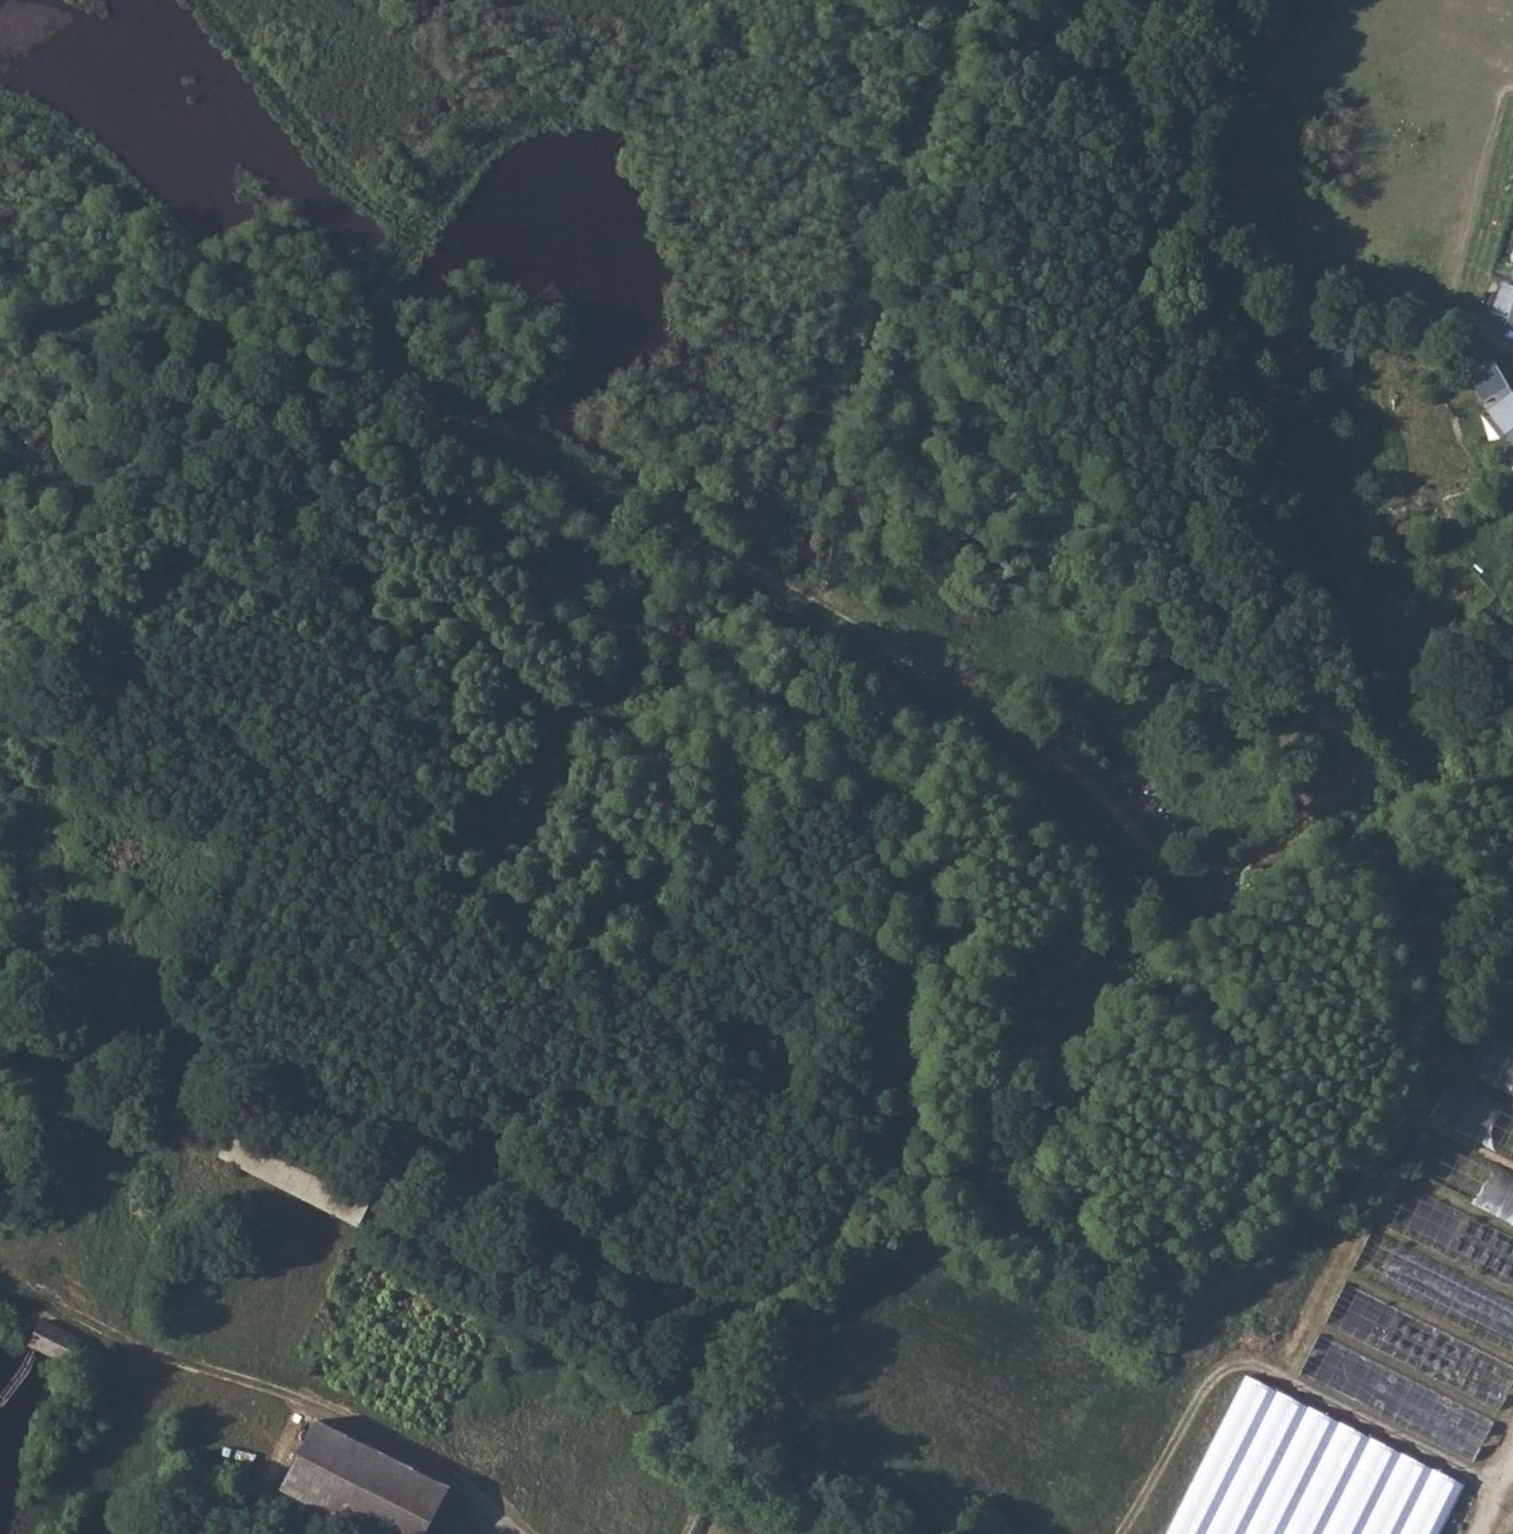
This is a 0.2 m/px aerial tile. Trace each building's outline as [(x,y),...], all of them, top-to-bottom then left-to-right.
[(1503,324),(1512,328),(1512,283),(1499,279),(1490,308),(1506,313),(1503,324)] [(1487,1034),(1468,1073),(1512,1094),(1512,1046),(1487,1034)] [(1430,1118),(1512,1158),(1512,1109),(1450,1078),(1430,1118)] [(1422,1133),(1404,1172),(1512,1221),(1512,1173),(1422,1133)] [(229,1141),(221,1160),(276,1181),(284,1161),(229,1141)] [(1395,1187),(1381,1217),(1483,1265),(1497,1234),(1395,1187)] [(1343,1288),(1327,1323),(1398,1355),(1414,1319),(1343,1288)] [(73,1364),(84,1336),(41,1320),(30,1348),(73,1364)] [(1319,1335),(1302,1376),(1353,1397),(1364,1371),(1353,1366),(1359,1352),(1319,1335)] [(1463,1475),(1234,1375),(1164,1533),(1437,1533),(1463,1475)] [(389,1533),(422,1533),(453,1477),(319,1410),(283,1480),(389,1533)]
